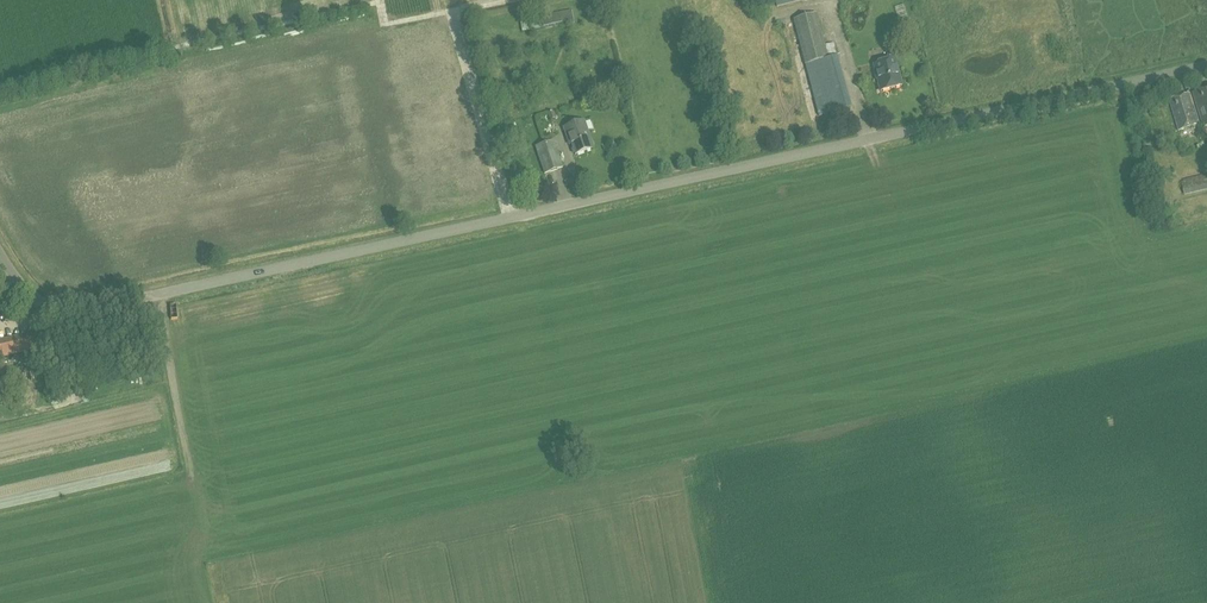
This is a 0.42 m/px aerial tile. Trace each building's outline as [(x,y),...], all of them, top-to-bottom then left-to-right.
[(543,29),(573,24),(571,10),(552,13),(552,16),(520,22),(522,32),(543,29)] [(794,19),(819,116),(851,107),(837,56),(834,43),(825,45),(816,13),(794,19)] [(874,65),(881,92),(901,86),(895,59),(874,65)] [(1204,127),(1206,126),(1206,89),(1193,93),(1204,127)] [(1169,100),(1179,132),(1201,125),(1191,94),(1169,100)] [(594,148),(584,121),(564,128),(570,145),(572,144),(576,155),(594,148)] [(536,147),(545,173),(563,167),(554,141),(536,147)] [(1185,195),(1206,190),(1206,177),(1182,183),(1185,195)] [(568,182),(570,190),(587,186),(585,178),(568,182)] [(48,350),(49,349),(45,329),(0,338),(0,360),(48,350)] [(0,360),(0,365),(49,355),(48,350),(0,360)] [(56,382),(58,389),(68,386),(67,379),(56,382)] [(58,389),(50,391),(53,404),(62,402),(58,389)]
